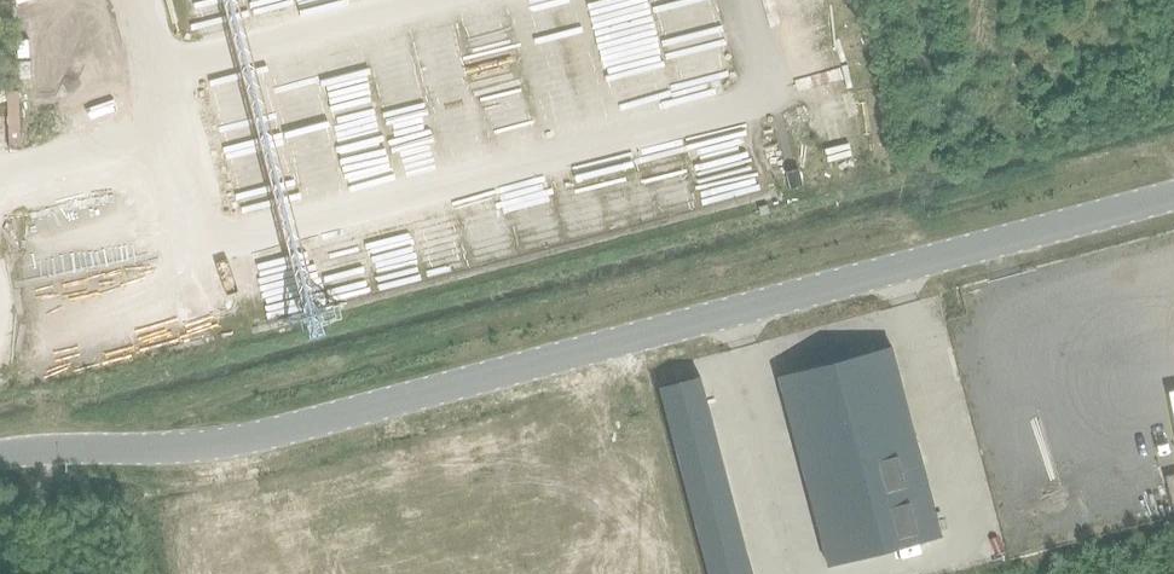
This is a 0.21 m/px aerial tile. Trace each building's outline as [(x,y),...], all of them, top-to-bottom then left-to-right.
[(246,0),(193,0),(193,13),(246,12),(246,0)] [(239,185),(290,173),(275,107),(224,119),(239,185)] [(806,246),(831,243),(830,231),(804,235),(806,246)] [(890,347),(777,377),(826,565),(939,535),(890,347)] [(700,376),(660,386),(707,567),(747,557),(700,376)]
